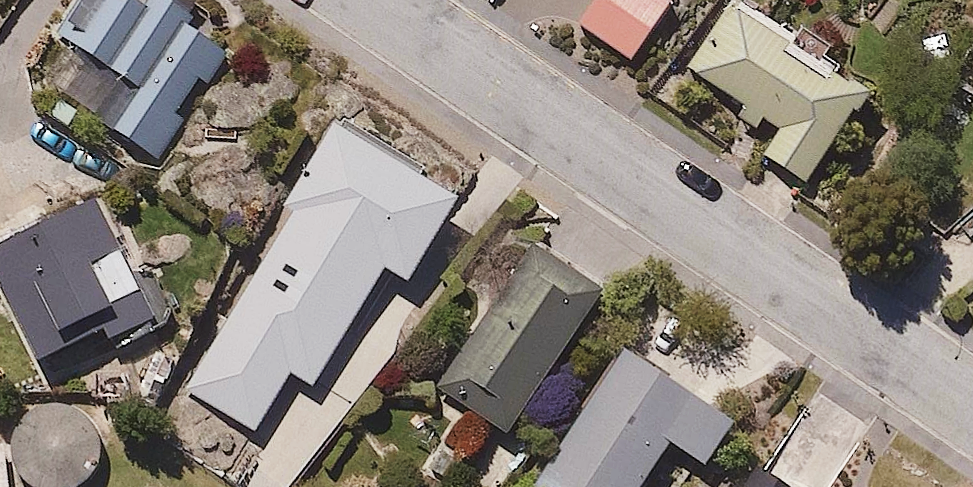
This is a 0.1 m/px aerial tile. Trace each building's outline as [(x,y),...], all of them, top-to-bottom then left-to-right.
[(98,128),(159,168),(234,54),(151,0),(87,0),(57,46),(123,89),(98,128)] [(584,26),(646,64),(684,0),(600,0),(584,26)] [(760,159),(808,192),(874,95),(735,0),(728,0),(681,68),(777,133),(760,159)] [(335,127),(182,394),(252,434),(285,377),(309,390),(379,274),(406,287),(452,205),(335,127)] [(0,264),(0,281),(56,386),(157,332),(95,214),(0,264)] [(602,314),(519,264),(442,391),(524,441),(602,314)] [(625,351),(541,486),(655,486),(680,447),(713,467),(740,423),(625,351)] [(32,486),(97,486),(108,476),(115,451),(110,426),(93,407),(69,399),(51,400),(36,408),(19,427),(14,452),(18,469),(27,483),(32,486)] [(0,452),(0,486),(16,486),(11,451),(0,452)] [(763,468),(750,486),(789,486),(763,468)]
